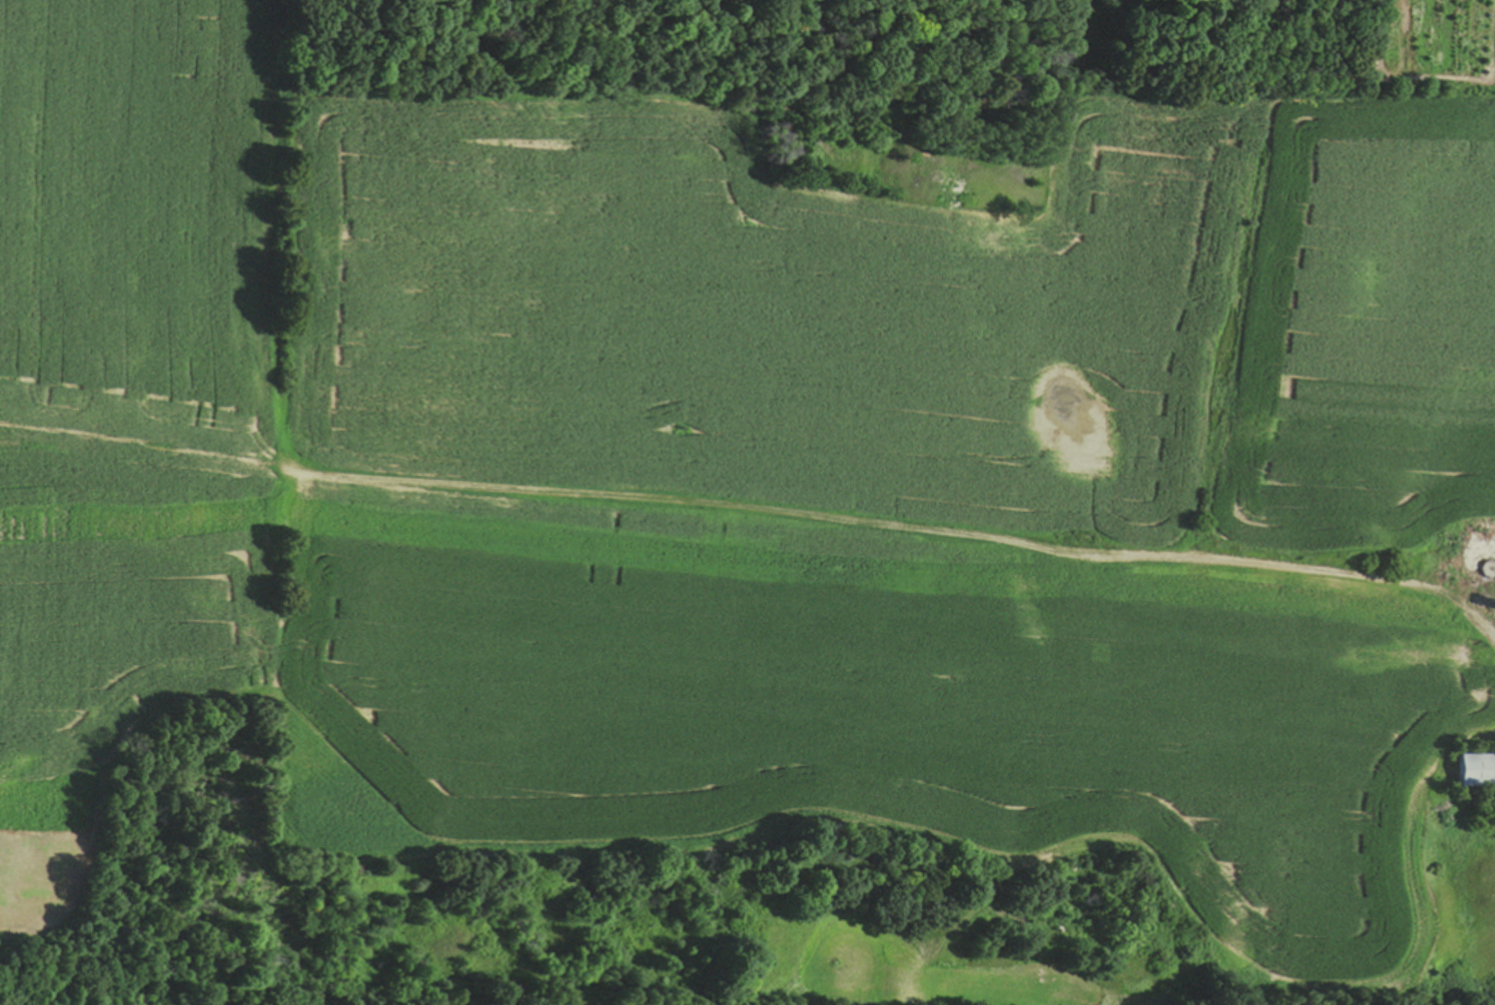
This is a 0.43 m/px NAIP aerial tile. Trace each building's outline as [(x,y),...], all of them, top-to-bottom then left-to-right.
[(1494,786),(1494,755),(1458,754),(1458,786),(1494,786)]
